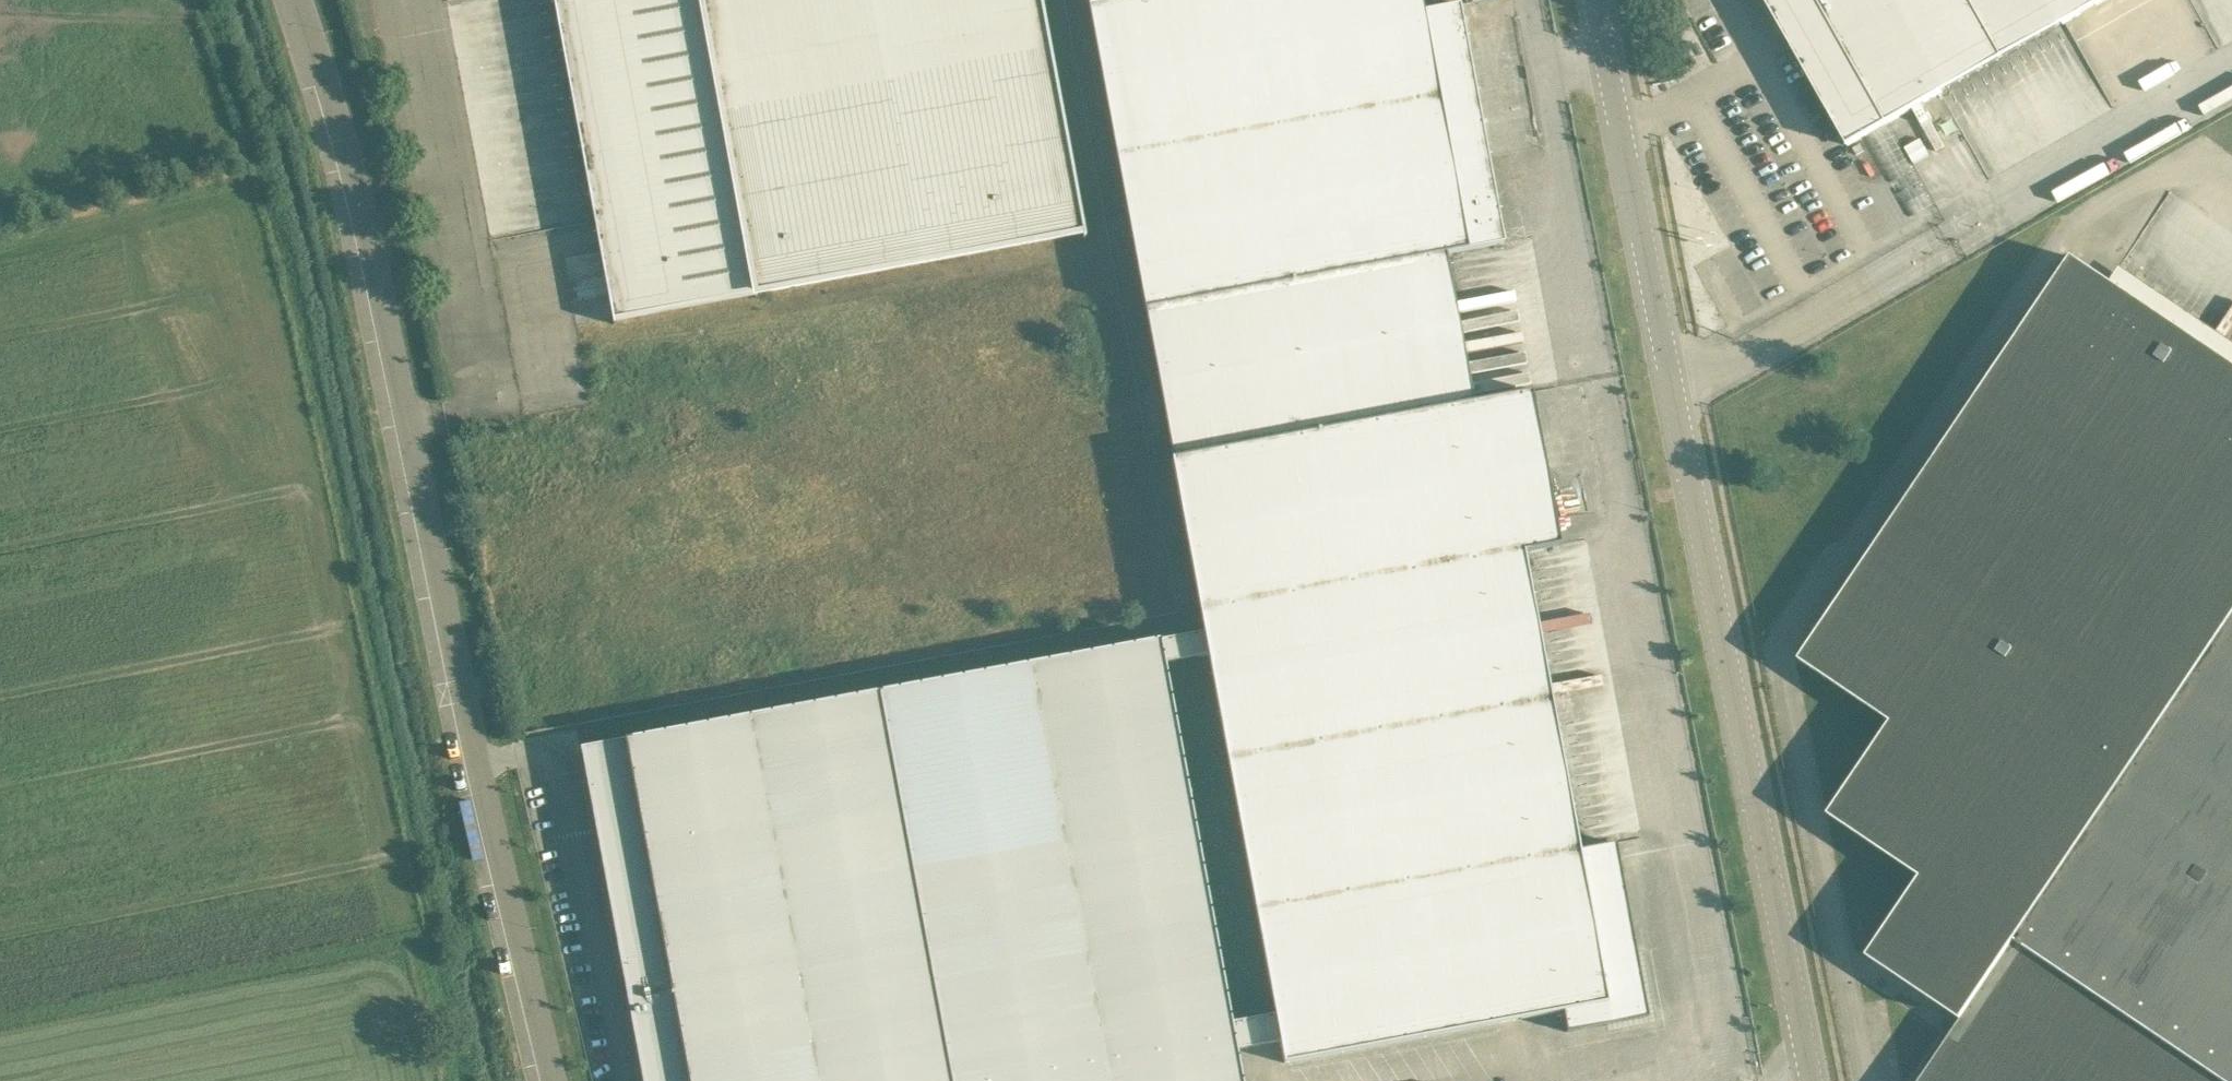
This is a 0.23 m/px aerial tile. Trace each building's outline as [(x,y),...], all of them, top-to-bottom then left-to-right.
[(1147,558),(1040,0),(519,0),(645,657),(1147,558)] [(1237,1049),(1259,1045),(1280,1041),(1284,1063),(1563,1011),(1567,1032),(1649,1016),(1616,842),(1580,849),(1559,740),(1552,700),(1524,551),(1561,545),(1532,391),(1474,401),(1446,253),(1504,242),(1501,221),(1460,4),(1424,11),(1422,0),(1087,0),(1100,71),(1145,309),(1146,309),(1173,457),(1173,458),(1172,458),(1201,612),(1204,631),(1182,635),(1122,646),(983,672),(783,709),(581,746),(582,749),(583,748),(645,1080),(1243,1080),(1237,1049)] [(1836,120),(1835,121),(1849,145),(2051,31),(2033,0),(1768,0),(1836,120)] [(2051,31),(2105,0),(2033,0),(2051,31)] [(2231,617),(2231,363),(2073,256),(1800,659),(1892,722),(1830,814),(1922,876),(1868,956),(1962,1019),(1920,1080),(2225,1080),(2015,940),(2231,617)] [(2225,1080),(2231,1080),(2231,617),(2015,940),(2225,1080)]
